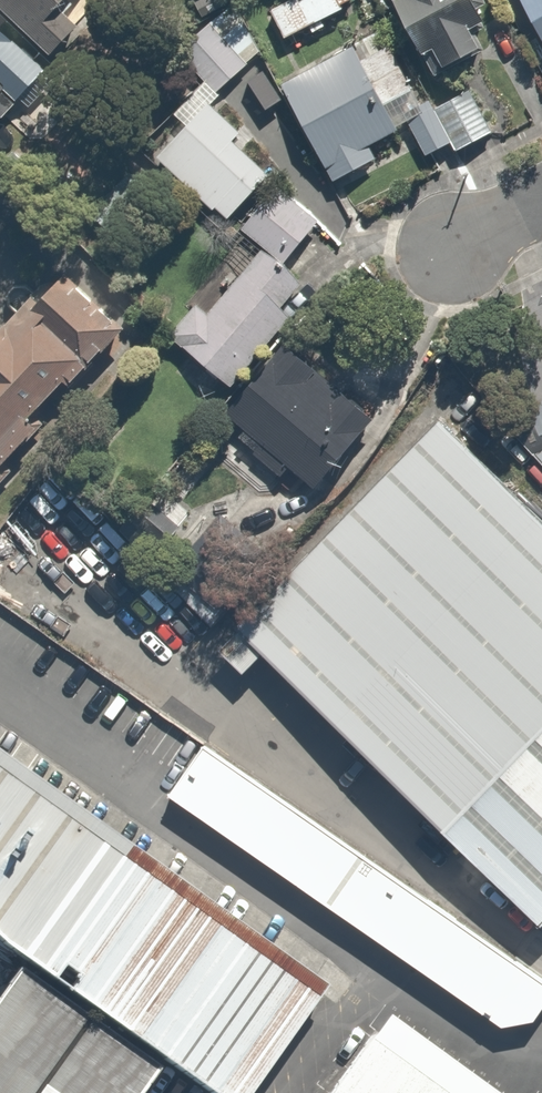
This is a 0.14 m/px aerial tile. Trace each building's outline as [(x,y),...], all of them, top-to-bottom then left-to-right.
[(37,42),(55,23),(46,14),(60,0),(0,0),(0,7),(37,42)] [(347,0),(277,0),(268,5),(285,35),(347,0)] [(465,0),(388,0),(413,50),(450,32),(462,55),(486,43),(465,0)] [(541,40),(541,0),(520,0),(541,40)] [(220,6),(175,48),(216,92),(261,50),(220,6)] [(23,93),(46,68),(0,25),(0,72),(23,93)] [(332,165),(339,179),(378,159),(366,137),(420,110),(388,45),(357,60),(352,49),(282,84),(324,169),(332,165)] [(496,131),(472,86),(404,123),(428,167),(496,131)] [(229,220),(270,175),(231,140),(239,131),(205,101),(157,156),(229,220)] [(237,229),(258,245),(209,310),(197,301),(167,340),(223,383),(250,347),(259,354),(295,306),(306,314),(341,268),(330,260),(346,238),(272,182),(237,229)] [(0,481),(11,469),(2,461),(29,431),(32,434),(42,423),(34,417),(40,410),(36,407),(62,379),(72,387),(93,363),(91,361),(123,327),(64,272),(53,282),(50,282),(44,283),(38,286),(32,293),(25,286),(14,286),(7,293),(6,304),(15,311),(0,327),(0,481)] [(371,422),(282,342),(226,404),(315,484),(371,422)] [(522,403),(537,439),(541,436),(541,394),(522,403)] [(449,434),(501,484),(526,458),(476,407),(449,434)] [(535,923),(541,916),(541,524),(501,484),(449,434),(435,421),(233,628),(535,923)] [(523,454),(541,472),(541,447),(523,454)] [(168,794),(500,1026),(534,1020),(541,1007),(541,980),(203,744),(168,794)] [(0,755),(0,947),(1,947),(206,1092),(248,1092),(324,987),(0,755)] [(158,1068),(17,967),(0,991),(0,1092),(140,1092),(158,1068)] [(382,1017),(326,1092),(488,1092),(382,1017)]
